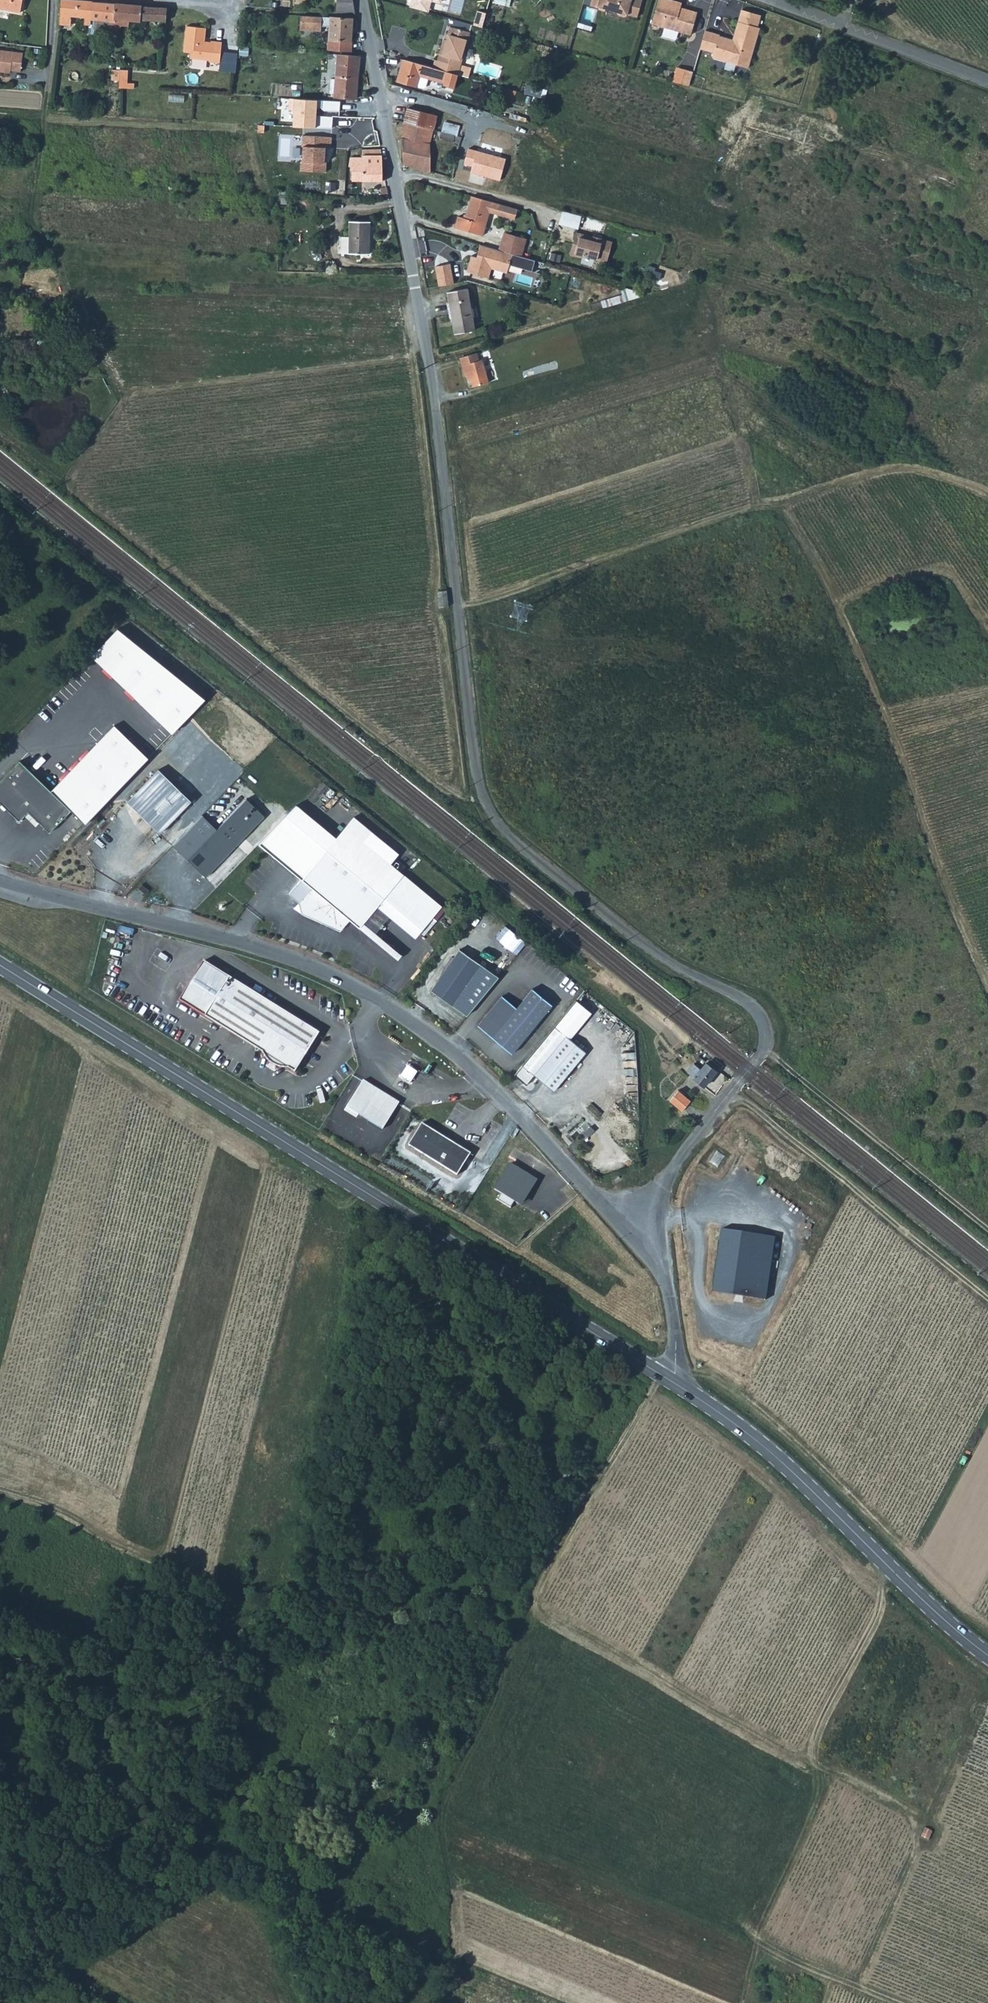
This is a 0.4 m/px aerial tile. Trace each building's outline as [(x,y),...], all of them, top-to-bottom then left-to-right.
[(18,14),(21,0),(0,0),(0,11),(18,14)] [(62,0),(59,24),(70,25),(71,16),(83,17),(83,25),(89,25),(89,21),(90,13),(91,3),(62,0)] [(336,14),(355,15),(352,0),(336,0),(336,14)] [(410,9),(426,13),(430,0),(412,0),(410,9)] [(594,0),(592,0),(591,6),(605,11),(606,8),(607,4),(594,0)] [(607,4),(606,8),(617,12),(618,14),(625,16),(629,14),(638,17),(642,0),(594,0),(607,4)] [(677,1),(675,0),(659,0),(652,23),(691,35),(698,12),(681,7),(676,5),(677,1)] [(116,5),(91,3),(90,13),(89,21),(114,23),(115,20),(116,5)] [(142,7),(116,5),(115,20),(148,23),(164,24),(166,9),(161,8),(142,7)] [(706,29),(700,47),(714,51),(713,56),(739,64),(741,59),(750,61),(757,37),(760,28),(759,27),(758,26),(762,15),(742,9),(732,41),(728,40),(728,38),(720,35),(720,33),(706,29)] [(320,31),(321,18),(319,18),(306,17),(300,17),(300,30),(320,31)] [(350,53),(352,20),(330,18),(328,41),(328,48),(324,48),(324,51),(350,53)] [(89,21),(89,25),(89,28),(88,31),(113,34),(114,23),(89,21)] [(186,27),(183,53),(190,54),(190,60),(208,61),(208,63),(219,64),(221,43),(210,42),(210,45),(206,44),(204,44),(205,29),(186,27)] [(88,31),(89,28),(84,28),(81,31),(80,39),(78,39),(78,44),(87,45),(88,31)] [(460,66),(469,34),(450,28),(448,36),(446,42),(443,41),(437,62),(434,62),(433,68),(458,76),(468,78),(471,69),(460,66)] [(10,73),(10,71),(21,72),(23,53),(12,52),(0,51),(0,72),(10,73)] [(329,78),(328,94),(333,94),(333,101),(340,101),(340,97),(355,99),(357,69),(358,58),(336,56),(335,79),(329,78)] [(741,59),(739,64),(749,67),(750,61),(741,59)] [(433,68),(403,60),(397,82),(423,90),(425,88),(428,80),(444,84),(443,87),(454,90),(458,76),(433,68)] [(689,85),(693,71),(685,68),(680,83),(689,85)] [(122,70),(122,88),(130,88),(131,71),(122,70)] [(541,99),(546,85),(529,79),(524,93),(541,99)] [(317,98),(288,97),(288,109),(294,109),(293,127),(332,129),(332,115),(316,114),(317,98)] [(408,109),(404,123),(433,131),(437,116),(408,109)] [(433,131),(404,123),(401,138),(429,144),(433,131)] [(461,138),(440,132),(439,139),(459,144),(461,138)] [(329,136),(300,135),(300,147),(302,147),(301,161),(300,161),(299,171),(324,171),(325,147),(329,147),(329,136)] [(429,144),(401,138),(403,166),(410,168),(430,173),(429,144)] [(468,150),(465,163),(472,165),(470,174),(500,181),(505,159),(468,150)] [(350,158),(348,167),(351,168),(351,182),(382,182),(380,160),(379,152),(361,151),(361,158),(350,158)] [(460,217),(456,229),(484,236),(490,213),(515,220),(518,209),(493,202),(472,197),(466,219),(460,217)] [(582,216),(562,211),(559,224),(578,229),(582,216)] [(340,238),(339,255),(368,255),(369,244),(369,222),(349,222),(348,238),(340,238)] [(526,238),(503,232),(501,239),(523,245),(526,238)] [(593,237),(581,233),(579,239),(580,241),(580,244),(574,243),(571,254),(583,257),(583,255),(598,259),(600,251),(609,254),(613,242),(602,239),(599,241),(595,240),(593,237)] [(501,239),(499,249),(521,255),(523,245),(501,239)] [(482,244),(480,252),(484,253),(482,257),(474,255),(469,271),(488,276),(491,267),(507,272),(509,264),(532,270),(535,259),(521,255),(499,249),(482,244)] [(600,251),(598,259),(607,261),(609,254),(600,251)] [(453,282),(449,262),(434,265),(439,285),(453,282)] [(639,290),(625,285),(627,293),(630,299),(641,295),(639,290)] [(448,290),(450,299),(451,300),(454,315),(453,315),(456,331),(475,328),(468,286),(448,290)] [(630,299),(627,293),(606,299),(608,306),(630,299)] [(463,357),(466,367),(489,360),(488,357),(484,358),(482,351),(463,357)] [(489,360),(466,367),(469,375),(473,374),(476,386),(495,381),(489,360)] [(119,627),(91,657),(172,733),(207,697),(119,627)] [(116,726),(55,791),(72,807),(88,823),(150,757),(116,726)] [(6,752),(16,762),(20,758),(24,754),(13,744),(6,752)] [(16,762),(13,765),(1,777),(0,779),(0,799),(4,802),(12,810),(20,818),(21,819),(29,809),(34,813),(51,829),(54,826),(72,807),(55,791),(31,768),(20,758),(16,762)] [(193,798),(161,767),(129,799),(161,831),(193,798)] [(202,817),(173,846),(206,879),(268,817),(248,797),(214,830),(202,817)] [(354,817),(337,838),(297,804),(261,843),(312,887),(300,902),(303,914),(341,931),(351,919),(360,927),(382,900),(418,933),(444,904),(390,863),(399,853),(354,817)] [(142,881),(138,885),(146,892),(150,887),(142,881)] [(501,947),(511,934),(498,924),(488,937),(501,947)] [(461,951),(432,991),(466,1014),(500,977),(461,951)] [(202,962),(179,1002),(232,1035),(252,1047),(262,1053),(263,1056),(264,1058),(266,1061),(268,1063),(271,1065),(274,1067),(278,1068),(281,1069),(287,1069),(294,1073),(318,1034),(202,962)] [(478,1025),(493,1036),(512,1052),(546,1011),(552,1004),(532,988),(517,1007),(502,995),(478,1025)] [(553,1089),(585,1051),(569,1038),(590,1012),(576,1001),(517,1074),(526,1084),(534,1073),(553,1089)] [(706,1063),(705,1064),(702,1068),(697,1063),(695,1063),(689,1070),(695,1075),(694,1077),(704,1085),(714,1073),(715,1071),(706,1063)] [(402,1075),(413,1080),(418,1069),(407,1064),(402,1075)] [(400,1101),(363,1078),(347,1105),(383,1127),(400,1101)] [(678,1090),(670,1100),(683,1110),(691,1100),(678,1090)] [(422,1122),(408,1144),(457,1174),(470,1153),(422,1122)] [(535,1178),(510,1163),(494,1188),(501,1192),(496,1199),(510,1208),(514,1201),(519,1204),(523,1197),(525,1198),(533,1186),(531,1184),(535,1178)] [(774,1237),(721,1229),(713,1292),(765,1300),(774,1237)]
